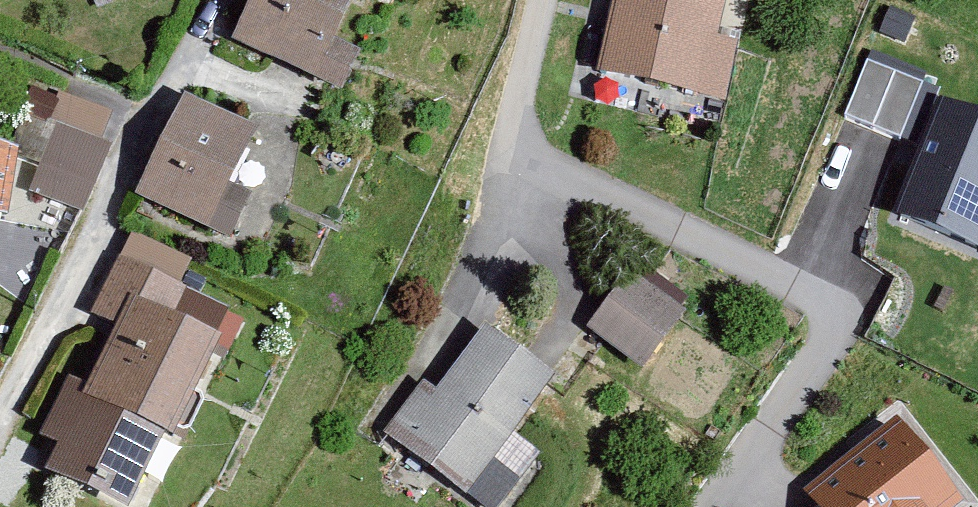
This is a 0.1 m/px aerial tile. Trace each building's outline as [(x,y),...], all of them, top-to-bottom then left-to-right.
[(233,43),(344,96),(362,53),(337,39),(356,0),(255,0),(233,43)] [(597,73),(726,102),(739,45),(719,39),(728,0),(614,0),(597,73)] [(925,83),(869,60),(844,121),(900,144),(925,83)] [(57,97),(33,88),(12,148),(20,151),(19,160),(41,169),(31,193),(82,213),(112,144),(103,142),(113,112),(59,92),(57,97)] [(259,130),(186,96),(139,195),(233,243),(253,197),(233,186),(259,130)] [(946,101),(899,217),(977,250),(977,114),(946,101)] [(0,144),(0,218),(11,220),(19,160),(20,151),(12,148),(0,144)] [(133,234),(93,316),(118,328),(89,387),(70,377),(41,438),(59,446),(46,472),(118,506),(133,506),(167,438),(176,442),(223,341),(218,339),(232,310),(184,286),(193,261),(133,234)] [(687,313),(630,270),(588,328),(644,370),(687,313)] [(487,326),(438,392),(424,381),(383,433),(481,506),(500,506),(542,453),(515,434),(556,379),(487,326)] [(897,421),(803,496),(813,506),(957,506),(964,501),(897,421)]
